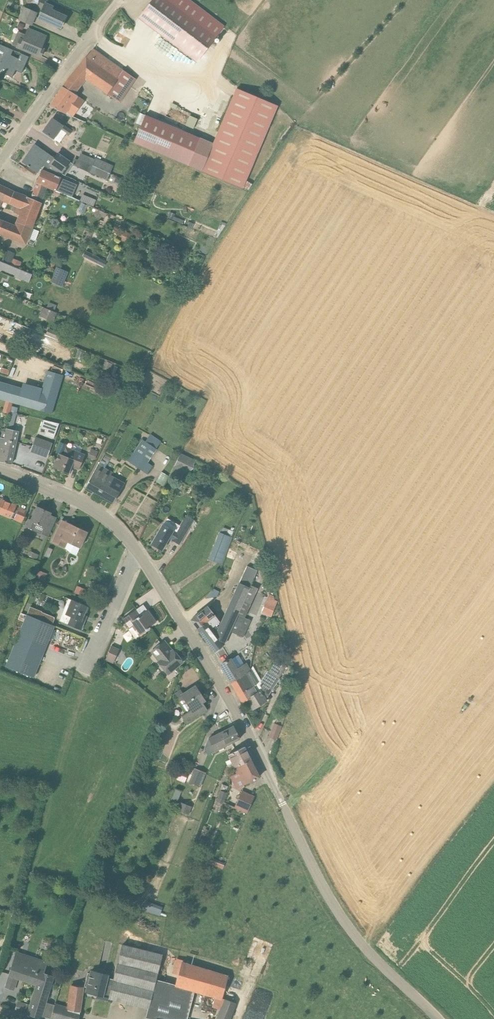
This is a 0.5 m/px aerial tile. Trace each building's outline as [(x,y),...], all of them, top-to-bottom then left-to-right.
[(139,18),(197,62),(224,26),(190,0),(152,0),(139,18)] [(39,14),(37,18),(61,28),(66,17),(52,10),(54,6),(45,2),(39,14)] [(23,7),(18,20),(32,26),(37,13),(23,7)] [(17,34),(12,45),(16,47),(40,57),(44,49),(41,48),(46,36),(28,29),(25,35),(18,31),(17,34)] [(5,74),(12,77),(16,69),(22,72),(29,57),(21,53),(18,58),(11,55),(12,52),(13,50),(0,45),(0,72),(5,74)] [(106,95),(107,94),(119,102),(134,81),(93,49),(74,72),(106,95)] [(62,87),(50,106),(73,117),(83,102),(81,101),(82,100),(75,94),(80,87),(68,79),(62,87)] [(213,145),(201,172),(242,189),(245,181),(274,114),(277,106),(261,99),(237,89),(213,144),(213,145)] [(188,167),(200,139),(145,115),(133,143),(188,167)] [(191,115),(187,124),(195,127),(198,118),(191,115)] [(53,118),(43,132),(52,138),(59,143),(65,134),(68,136),(72,132),(53,118)] [(29,167),(37,172),(42,165),(48,169),(60,175),(69,161),(57,153),(53,158),(36,146),(29,156),(27,155),(22,162),(28,166),(27,166),(29,167)] [(95,159),(92,166),(110,173),(113,166),(108,164),(103,162),(95,159)] [(107,180),(110,173),(92,166),(89,172),(107,180)] [(42,170),(36,184),(43,187),(45,188),(47,189),(47,188),(53,190),(55,191),(60,193),(71,198),(77,185),(68,181),(61,178),(61,177),(42,169),(42,170)] [(134,184),(126,180),(122,188),(130,192),(134,184)] [(47,189),(45,188),(43,187),(36,184),(30,199),(41,203),(47,189)] [(21,195),(14,192),(0,186),(0,202),(0,201),(15,208),(21,195)] [(15,208),(13,211),(13,212),(15,212),(18,214),(20,215),(17,222),(26,226),(30,227),(31,228),(32,228),(42,203),(41,203),(30,199),(27,197),(21,195),(15,208)] [(4,235),(8,223),(0,220),(0,234),(4,235)] [(50,225),(52,227),(55,228),(58,226),(58,223),(56,220),(53,220),(51,221),(50,225)] [(8,224),(4,235),(26,244),(29,238),(32,229),(32,228),(31,228),(30,227),(26,226),(17,222),(15,226),(8,224)] [(122,232),(119,239),(129,243),(132,236),(122,232)] [(86,251),(83,257),(96,263),(100,258),(86,251)] [(10,265),(19,268),(21,262),(12,258),(10,265)] [(18,276),(21,269),(19,268),(10,265),(0,261),(0,269),(18,276)] [(53,275),(50,282),(61,286),(64,279),(61,278),(53,275)] [(39,316),(53,322),(57,313),(54,312),(56,305),(49,302),(46,309),(43,307),(39,316)] [(46,335),(58,340),(61,334),(48,329),(46,335)] [(1,399),(3,400),(13,403),(16,404),(21,388),(0,382),(0,399),(1,399)] [(4,405),(2,412),(9,414),(10,412),(12,406),(13,403),(3,400),(1,399),(0,403),(0,404),(4,405)] [(12,429),(16,416),(17,413),(10,412),(9,414),(7,423),(9,424),(8,429),(12,430),(12,429)] [(60,424),(44,420),(41,428),(46,430),(45,435),(54,439),(60,424)] [(0,440),(0,462),(11,464),(18,431),(12,430),(8,429),(6,428),(3,438),(1,437),(0,440)] [(151,434),(145,442),(156,449),(161,442),(151,434)] [(47,457),(52,444),(35,438),(31,451),(47,457)] [(126,460),(146,474),(152,466),(147,462),(156,449),(143,440),(134,453),(131,452),(126,460)] [(79,469),(83,460),(85,455),(65,447),(62,454),(59,453),(53,467),(68,473),(71,466),(79,469)] [(98,452),(91,449),(88,458),(94,460),(98,452)] [(189,474),(195,460),(180,453),(174,466),(189,474)] [(99,464),(85,487),(113,503),(125,483),(111,475),(113,472),(99,464)] [(0,501),(0,513),(21,522),(24,513),(12,507),(12,505),(0,500),(0,501)] [(51,513),(37,506),(31,519),(29,518),(25,527),(34,531),(37,524),(44,527),(41,534),(47,537),(56,519),(50,516),(51,513)] [(178,546),(187,531),(194,520),(186,515),(179,525),(167,518),(164,525),(163,524),(152,544),(161,550),(168,539),(178,546)] [(79,548),(87,532),(70,524),(67,529),(60,525),(53,541),(65,547),(67,542),(79,548)] [(232,538),(220,533),(210,560),(221,565),(232,538)] [(259,569),(262,581),(271,579),(268,567),(259,569)] [(47,574),(38,570),(35,578),(44,581),(47,574)] [(222,647),(230,631),(237,614),(249,588),(240,584),(239,584),(221,625),(215,617),(198,628),(215,652),(222,647)] [(83,596),(86,589),(77,586),(74,592),(83,596)] [(271,595),(269,595),(263,609),(272,613),(277,601),(275,600),(274,597),(271,595)] [(59,621),(68,625),(81,630),(84,622),(81,621),(87,606),(68,598),(59,621)] [(26,614),(52,625),(55,617),(42,612),(42,611),(30,606),(26,614)] [(140,607),(122,620),(129,629),(133,627),(139,636),(156,622),(151,614),(147,617),(145,613),(148,611),(147,610),(140,615),(137,610),(141,607),(140,607)] [(208,607),(191,620),(198,628),(215,617),(208,607)] [(18,619),(24,622),(5,666),(33,678),(54,626),(52,625),(26,614),(26,615),(21,613),(18,619)] [(237,614),(230,631),(237,634),(244,618),(237,614)] [(165,641),(151,652),(159,661),(158,662),(168,674),(182,662),(173,650),(171,652),(164,642),(165,641)] [(114,661),(119,650),(111,646),(106,658),(114,661)] [(230,682),(249,671),(244,664),(235,668),(229,658),(225,661),(225,662),(221,665),(230,682)] [(278,681),(280,679),(279,679),(287,666),(276,659),(268,672),(267,671),(266,673),(261,680),(260,682),(261,683),(259,685),(262,690),(266,697),(267,698),(278,681)] [(257,685),(249,671),(230,682),(243,702),(247,699),(260,691),(262,690),(259,685),(261,683),(260,682),(257,685)] [(206,701),(196,685),(183,693),(181,690),(173,695),(178,703),(179,702),(186,713),(181,716),(186,724),(205,712),(200,704),(206,701)] [(253,709),(266,701),(260,691),(247,699),(253,709)] [(276,740),(282,726),(274,723),(269,737),(276,740)] [(226,745),(240,739),(234,726),(220,733),(226,745)] [(208,739),(204,749),(207,755),(226,745),(220,733),(208,739)] [(228,755),(234,768),(251,760),(244,747),(228,755)] [(243,785),(259,777),(251,760),(234,768),(236,771),(233,772),(235,774),(232,776),(237,787),(243,784),(243,785)] [(195,767),(189,783),(200,787),(205,774),(200,771),(200,769),(195,767)] [(181,768),(177,779),(184,782),(189,771),(181,768)] [(181,791),(175,789),(172,799),(177,801),(181,791)] [(216,801),(223,804),(227,793),(220,790),(216,801)] [(234,807),(247,813),(254,797),(241,791),(234,807)] [(192,807),(180,802),(177,810),(189,814),(192,807)] [(222,868),(224,863),(210,858),(208,863),(222,868)] [(145,903),(143,911),(148,913),(149,912),(151,904),(152,903),(146,901),(145,903)] [(175,984),(157,979),(163,954),(122,944),(113,979),(109,998),(148,1008),(145,1018),(153,1018),(187,1018),(194,991),(175,984)] [(41,1016),(43,1008),(53,976),(42,973),(45,962),(16,953),(6,988),(14,990),(18,978),(38,984),(31,1006),(18,1002),(15,1010),(40,1018),(41,1016)] [(175,984),(194,991),(220,998),(227,975),(181,961),(175,984)] [(88,973),(87,977),(84,987),(87,987),(86,993),(100,996),(99,999),(109,1001),(109,998),(113,979),(108,978),(109,974),(91,970),(90,973),(88,973)] [(83,987),(71,985),(68,1006),(55,1003),(50,1018),(52,1018),(79,1018),(79,1012),(80,1012),(83,987)] [(234,1002),(223,998),(216,1018),(228,1018),(234,1002)]
